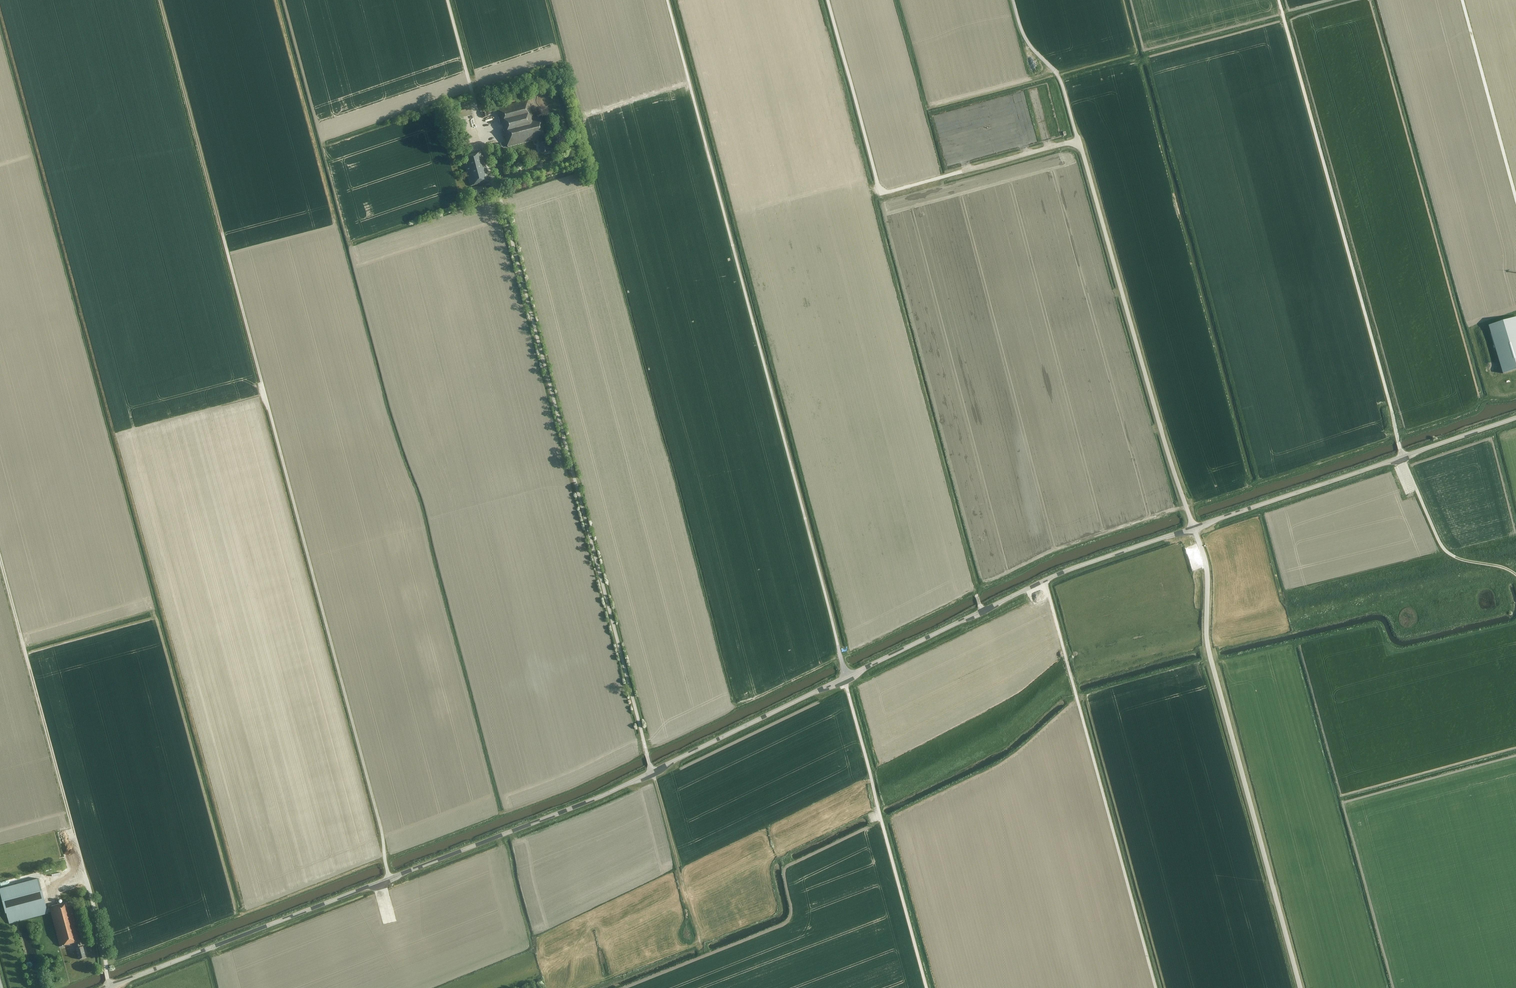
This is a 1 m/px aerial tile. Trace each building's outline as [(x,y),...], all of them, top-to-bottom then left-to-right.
[(541,153),(553,150),(552,143),(547,144),(546,142),(545,142),(544,138),(547,137),(542,116),(534,118),(528,100),(498,107),(508,147),(539,139),(540,143),(539,143),(541,153)] [(499,149),(501,155),(508,153),(506,147),(499,149)] [(489,181),(482,152),(463,157),(471,186),(489,181)] [(484,191),(482,186),(478,187),(478,186),(471,188),(473,195),(478,194),(478,193),(484,191)] [(1489,325),(1503,373),(1515,370),(1515,317),(1489,325)] [(38,879),(1,889),(0,889),(0,893),(9,924),(22,920),(47,913),(47,912),(48,912),(47,909),(46,909),(38,879)] [(80,941),(70,901),(50,906),(60,946),(75,942),(80,959),(86,957),(83,946),(81,947),(80,941)]
